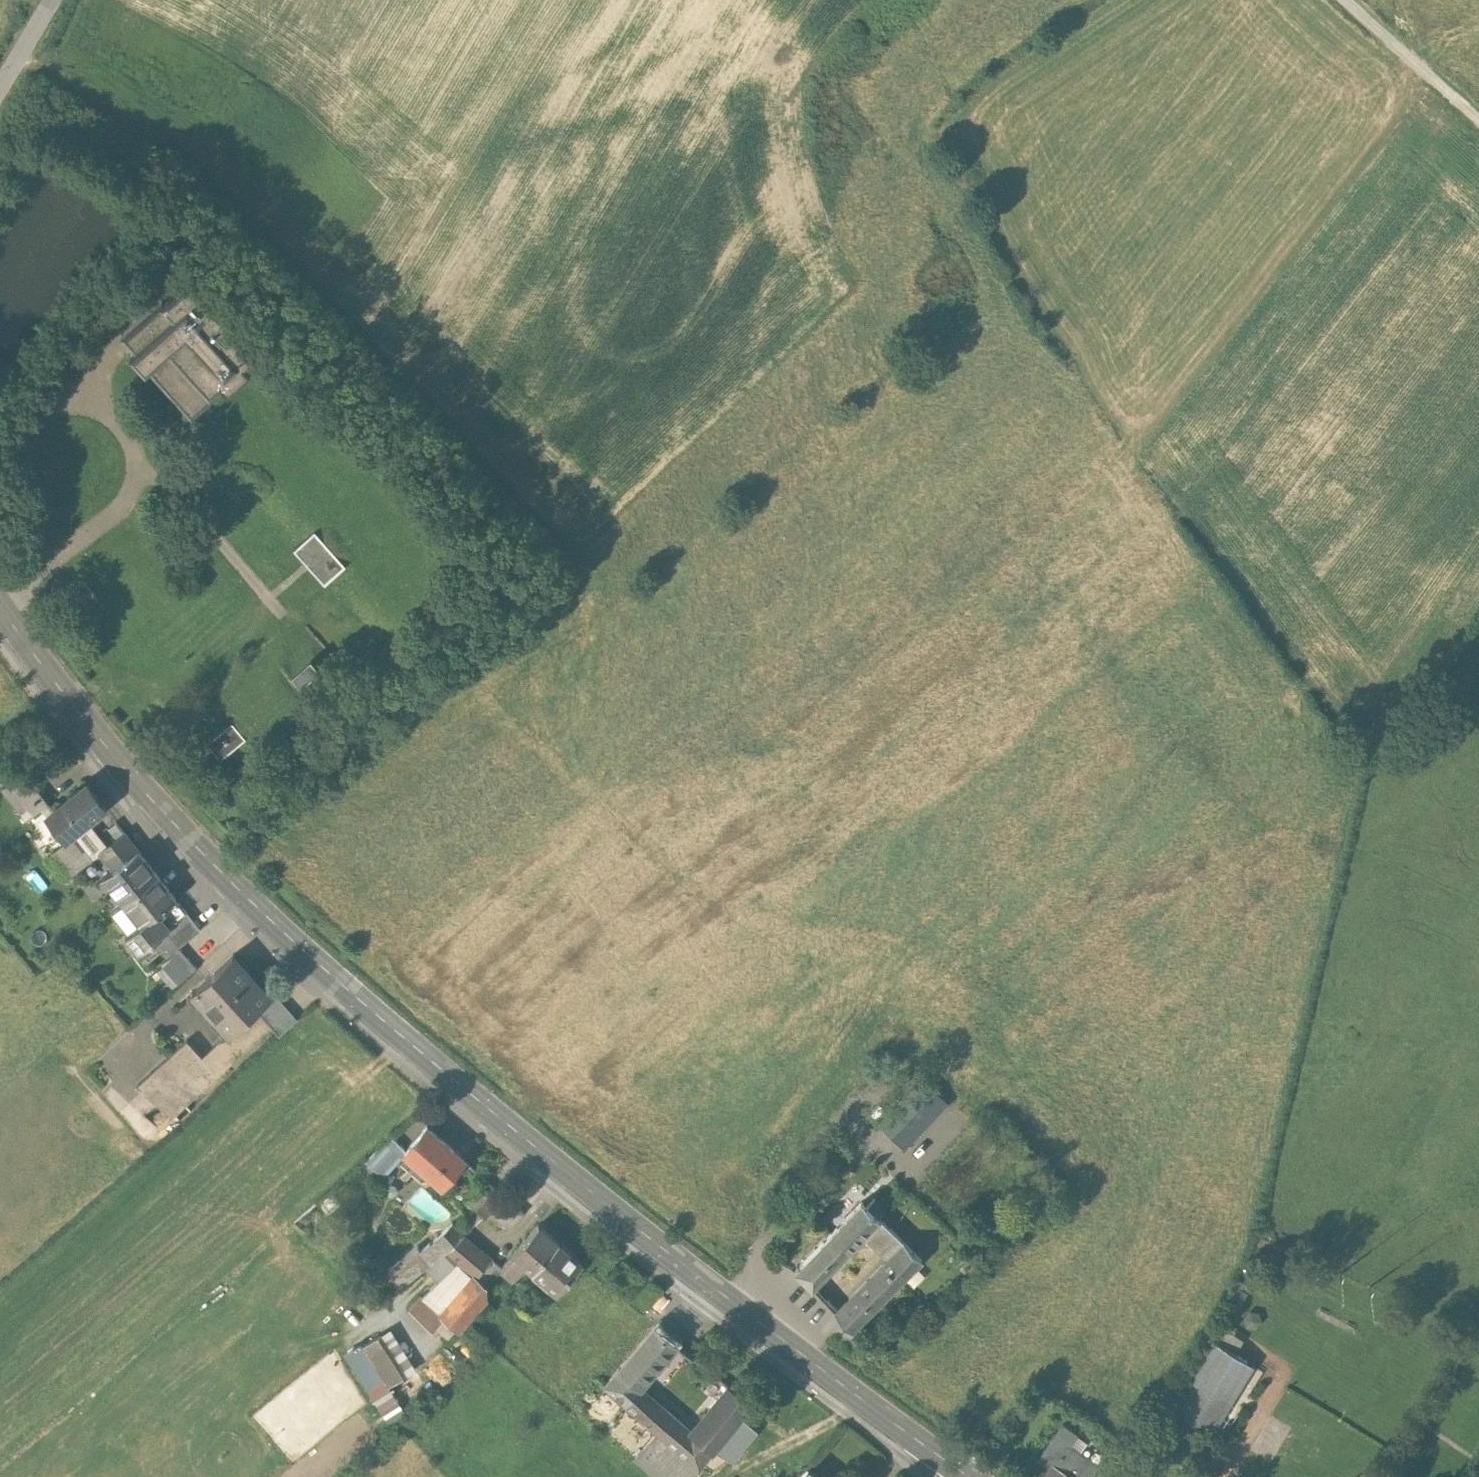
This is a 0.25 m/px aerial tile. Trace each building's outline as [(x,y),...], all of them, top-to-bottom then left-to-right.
[(259,359),(192,287),(165,313),(176,325),(135,363),(148,378),(154,372),(193,415),(222,389),(227,395),(251,373),(248,369),(259,359)] [(345,560),(314,526),(295,544),(326,577),(345,560)] [(322,665),(312,653),(291,671),(302,683),(322,665)] [(231,718),(208,738),(221,754),(245,734),(231,718)] [(48,801),(23,770),(2,787),(27,818),(48,801)] [(88,780),(46,814),(66,839),(72,834),(106,808),(108,806),(88,780)] [(124,830),(106,808),(72,834),(91,857),(99,850),(124,830)] [(113,868),(139,848),(126,830),(124,830),(99,850),(113,868)] [(66,839),(52,850),(71,873),(91,857),(72,834),(66,839)] [(156,869),(139,848),(113,868),(104,875),(121,896),(156,869)] [(173,892),(156,869),(121,896),(140,919),(173,892)] [(179,945),(202,927),(173,892),(140,919),(125,931),(147,959),(164,945),(170,953),(179,945)] [(197,965),(179,945),(170,953),(172,955),(156,969),(173,987),(197,965)] [(237,946),(188,990),(226,1033),(256,1005),(275,989),(237,946)] [(280,1032),(299,1015),(275,989),(256,1005),(274,1025),(280,1032)] [(274,1025),(256,1005),(226,1033),(201,1055),(219,1074),(274,1025)] [(187,1038),(137,1083),(169,1119),(219,1074),(201,1055),(187,1038)] [(926,1074),(878,1121),(906,1149),(954,1102),(926,1074)] [(430,1117),(404,1146),(408,1149),(445,1183),(471,1154),(430,1117)] [(408,1149),(404,1146),(394,1136),(367,1159),(383,1175),(408,1149)] [(436,1215),(441,1194),(416,1188),(411,1209),(436,1215)] [(866,1200),(797,1268),(818,1290),(866,1242),(887,1222),(866,1200)] [(587,1257),(544,1220),(501,1267),(498,1272),(512,1284),(530,1264),(559,1290),(587,1257)] [(449,1249),(464,1233),(453,1222),(421,1249),(416,1253),(425,1266),(438,1278),(459,1259),(449,1249)] [(928,1263),(887,1222),(866,1242),(885,1261),(835,1310),(858,1333),(928,1263)] [(486,1284),(501,1267),(464,1233),(449,1249),(459,1259),(486,1284)] [(416,1253),(421,1249),(416,1244),(378,1276),(392,1292),(425,1266),(416,1253)] [(486,1284),(459,1259),(438,1278),(421,1296),(459,1329),(486,1298),(486,1284)] [(459,1329),(421,1296),(410,1308),(447,1340),(459,1329)] [(653,1324),(618,1367),(643,1387),(678,1345),(653,1324)] [(407,1375),(381,1332),(347,1352),(373,1395),(389,1386),(407,1375)] [(1253,1366),(1214,1342),(1174,1406),(1213,1430),(1253,1366)] [(632,1459),(654,1476),(692,1476),(716,1448),(741,1418),(754,1402),(728,1380),(690,1426),(643,1387),(618,1367),(604,1384),(658,1429),(632,1459)] [(406,1413),(389,1386),(373,1395),(390,1423),(406,1413)] [(758,1431),(741,1418),(716,1448),(734,1461),(758,1431)] [(1052,1467),(1045,1476),(1093,1476),(1108,1454),(1062,1424),(1039,1459),(1052,1467)]
